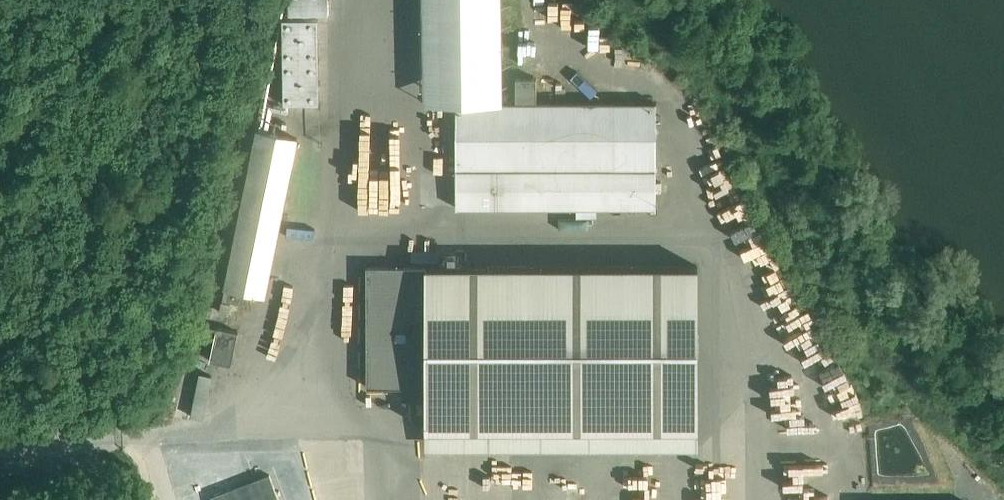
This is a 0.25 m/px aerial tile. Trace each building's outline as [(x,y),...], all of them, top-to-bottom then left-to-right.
[(289,14),(328,14),(328,0),(289,0),(289,14)] [(422,101),(454,101),(504,101),(502,0),(420,0),(422,101)] [(318,102),(318,19),(282,19),(282,102),(318,102)] [(625,49),(626,31),(615,31),(614,49),(625,49)] [(454,101),(453,165),(453,208),(657,209),(658,101),(504,101),(454,101)] [(224,285),(263,293),(296,136),(257,128),(224,285)] [(715,179),(737,172),(731,154),(709,160),(715,179)] [(772,223),(749,180),(720,195),(711,179),(699,185),(721,227),(736,219),(741,228),(727,235),(737,255),(750,248),(754,256),(782,242),(776,230),(760,238),(756,231),(772,223)] [(375,222),(385,222),(387,186),(377,185),(375,222)] [(776,266),(788,260),(782,248),(770,254),(776,266)] [(700,423),(699,260),(366,261),(366,388),(426,388),(427,423),(700,423)] [(772,274),(778,282),(761,295),(783,323),(817,296),(790,261),(772,274)] [(809,330),(804,323),(795,329),(805,345),(831,329),(821,313),(809,320),(813,327),(809,330)] [(207,359),(229,363),(235,329),(214,325),(207,359)] [(812,370),(817,380),(849,364),(836,339),(818,349),(825,363),(812,370)] [(342,456),(326,459),(328,472),(344,469),(342,456)] [(209,492),(212,499),(280,499),(268,471),(209,492)] [(669,493),(655,491),(653,499),(667,499),(669,493)]
